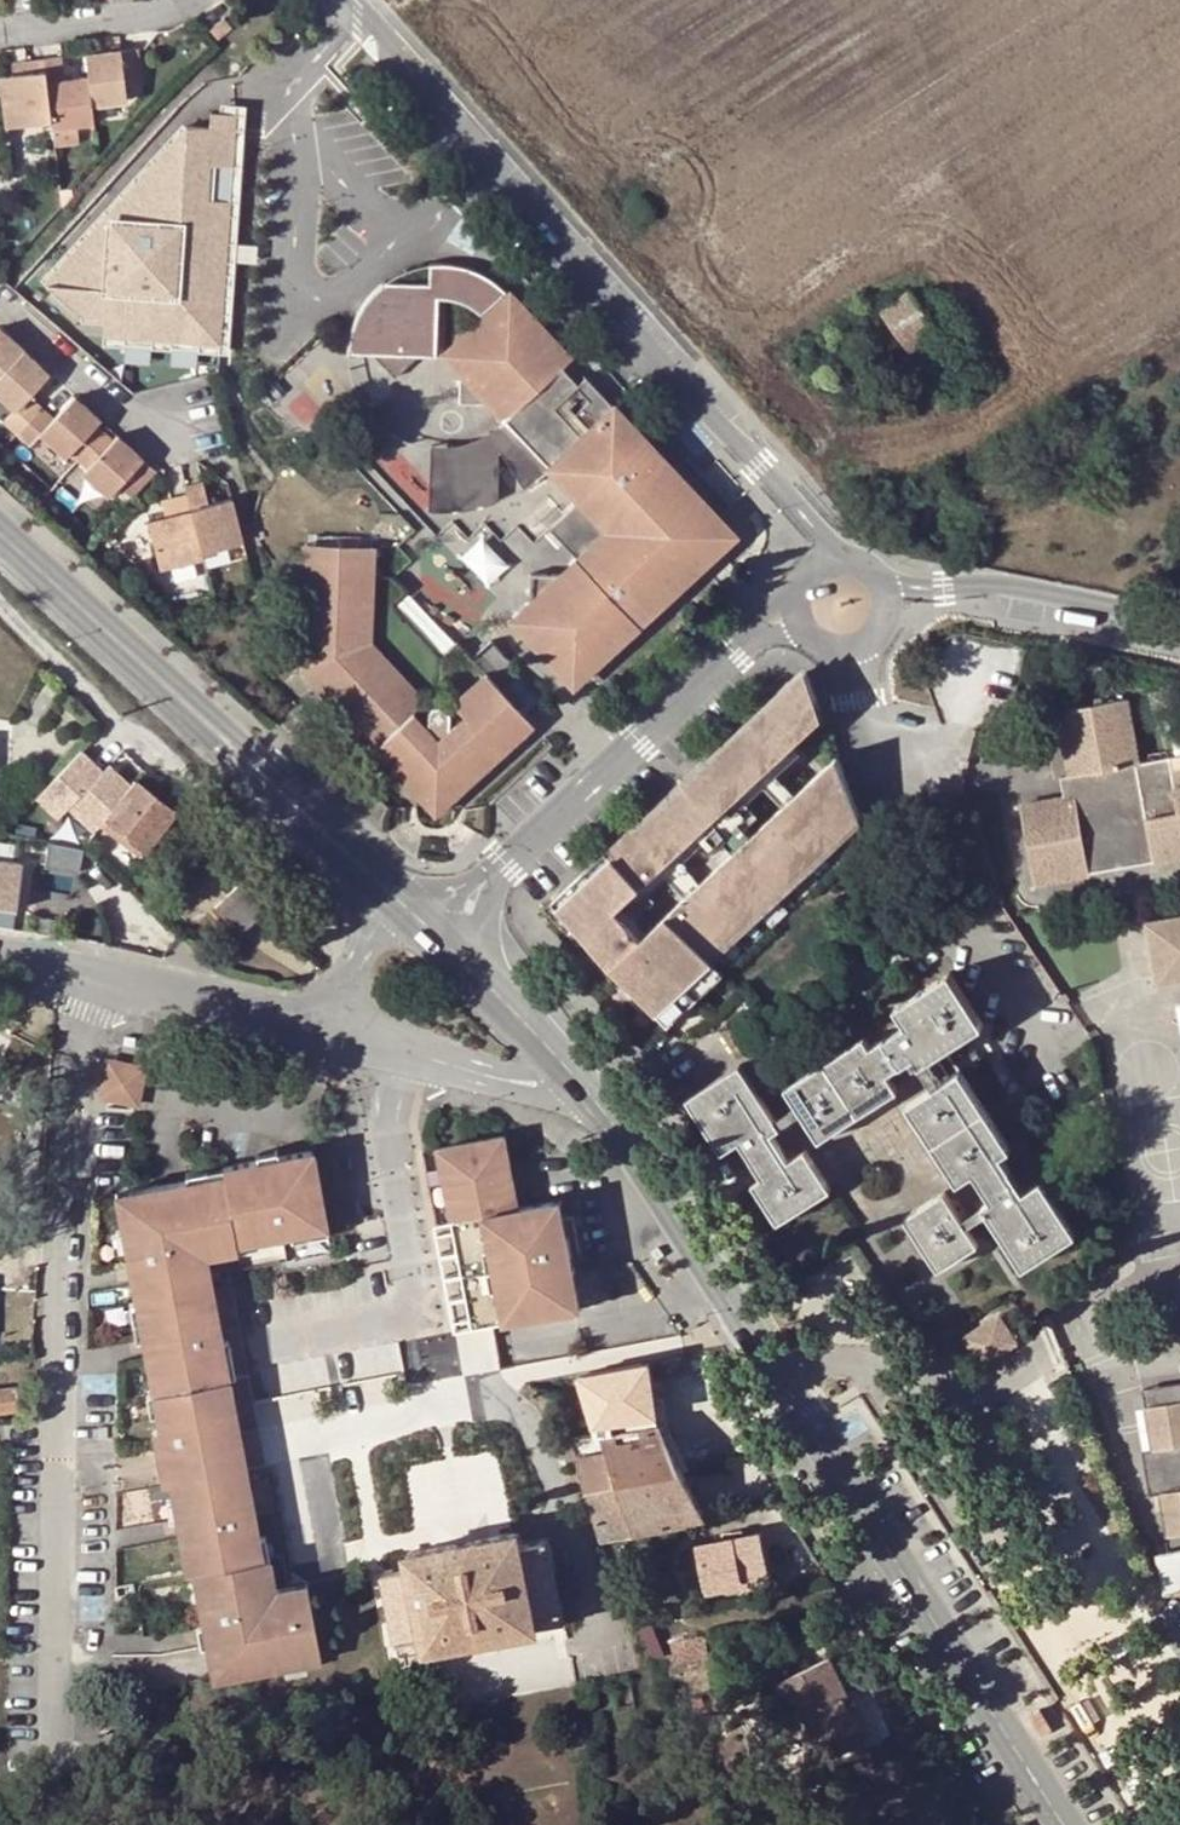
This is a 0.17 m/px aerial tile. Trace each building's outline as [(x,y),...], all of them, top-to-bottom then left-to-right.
[(232,27),(225,18),(211,31),(219,39),(232,27)] [(143,85),(138,48),(87,54),(90,78),(93,104),(127,99),(126,87),(143,85)] [(65,80),(63,57),(44,59),(52,120),(52,127),(95,122),(93,104),(90,78),(65,80)] [(28,74),(14,75),(1,77),(8,126),(52,120),(44,59),(27,61),(28,74)] [(14,75),(28,74),(27,61),(13,63),(14,75)] [(178,129),(41,286),(100,350),(233,354),(235,118),(206,118),(203,128),(178,129)] [(80,142),(77,125),(52,127),(55,145),(80,142)] [(62,208),(76,194),(60,189),(62,208)] [(649,216),(640,206),(629,216),(639,226),(649,216)] [(568,360),(507,296),(502,291),(496,286),(489,281),(476,275),(465,271),(450,269),(432,268),(431,289),(387,287),(378,295),(367,307),(360,320),(355,334),(350,358),(374,359),(397,382),(420,360),(448,360),(459,371),(461,402),(489,403),(504,420),(560,367),(562,365),(568,360)] [(915,289),(908,294),(916,303),(921,298),(915,289)] [(882,314),(910,354),(938,333),(916,303),(908,294),(882,314)] [(24,350),(0,329),(0,377),(24,350)] [(19,433),(42,409),(28,397),(50,373),(24,350),(0,377),(0,396),(17,411),(7,422),(19,433)] [(534,452),(581,408),(567,393),(578,383),(562,365),(560,367),(504,420),(508,424),(534,452)] [(688,548),(701,536),(685,518),(702,503),(671,470),(664,476),(649,462),(655,453),(647,445),(642,443),(634,445),(642,438),(583,377),(578,383),(567,393),(581,408),(534,452),(508,424),(491,437),(502,455),(526,493),(537,486),(550,476),(554,473),(579,500),(588,491),(602,505),(598,509),(595,514),(593,519),(591,525),(591,531),(592,536),(593,542),(596,547),(600,552),(603,554),(588,568),(578,559),(562,575),(529,574),(530,606),(514,622),(573,685),(637,624),(630,617),(638,620),(644,618),(651,612),(646,602),(660,588),(668,596),(702,563),(688,548)] [(68,457),(73,451),(95,426),(101,420),(76,397),(55,420),(42,409),(19,433),(32,446),(43,434),(68,457)] [(81,459),(104,434),(95,426),(73,451),(81,459)] [(90,467),(113,442),(104,434),(81,459),(90,467)] [(156,470),(118,436),(113,442),(90,467),(85,473),(111,496),(120,487),(132,498),(156,470)] [(501,505),(502,455),(491,437),(485,440),(459,450),(445,452),(433,451),(431,517),(453,517),(473,514),(501,505)] [(649,462),(664,476),(671,470),(655,453),(649,462)] [(188,495),(203,552),(243,542),(231,500),(209,505),(204,483),(186,486),(188,495)] [(579,500),(550,529),(578,559),(588,568),(603,554),(600,552),(596,547),(593,542),(592,536),(591,531),(591,525),(593,519),(595,514),(598,509),(602,505),(588,491),(579,500)] [(148,521),(161,569),(174,566),(203,558),(205,558),(203,552),(188,495),(162,501),(165,515),(148,521)] [(701,536),(688,548),(702,563),(731,534),(702,503),(685,518),(701,536)] [(117,537),(106,526),(97,535),(109,545),(117,537)] [(463,553),(490,580),(510,561),(484,533),(463,553)] [(992,540),(980,539),(980,554),(991,555),(992,540)] [(306,544),(306,559),(322,560),(330,545),(306,544)] [(322,560),(306,559),(303,669),(334,669),(348,685),(338,692),(419,776),(425,773),(431,771),(437,770),(444,771),(450,772),(456,774),(462,777),(527,715),(486,672),(453,703),(467,717),(472,722),(456,738),(451,732),(449,712),(448,709),(445,707),(443,705),(439,705),(436,706),(433,707),(431,709),(429,712),(428,731),(423,736),(407,719),(411,714),(424,703),(379,656),(373,662),(359,648),(359,633),(370,632),(372,560),(353,560),(346,546),(330,545),(322,560)] [(372,546),(346,546),(353,560),(372,560),(372,546)] [(231,564),(226,547),(203,552),(205,558),(208,570),(231,564)] [(208,577),(203,558),(174,566),(178,584),(208,577)] [(660,588),(646,602),(651,612),(668,596),(660,588)] [(359,648),(373,662),(379,656),(370,645),(370,632),(359,633),(359,648)] [(553,904),(587,940),(618,911),(823,720),(802,667),(635,827),(553,904)] [(334,669),(303,669),(438,811),(533,721),(527,715),(462,777),(456,774),(450,772),(444,771),(437,770),(431,771),(425,773),(419,776),(338,692),(348,685),(334,669)] [(1177,801),(1175,790),(1172,770),(1179,769),(1179,757),(1142,765),(1129,700),(1060,713),(1072,778),(1075,798),(1066,800),(1021,809),(1036,885),(1090,875),(1082,831),(1147,819),(1155,862),(1179,857),(1179,800),(1177,801)] [(407,719),(423,736),(428,731),(411,714),(407,719)] [(456,738),(472,722),(467,717),(451,732),(456,738)] [(102,754),(66,799),(88,817),(93,812),(102,820),(104,819),(134,781),(102,754)] [(715,964),(863,826),(837,759),(645,939),(613,968),(670,1028),(700,999),(689,988),(715,964)] [(1066,800),(1075,798),(1072,778),(1062,779),(1066,800)] [(145,849),(174,810),(134,781),(104,819),(145,849)] [(102,820),(93,812),(88,817),(99,826),(102,820)] [(1147,819),(1082,831),(1090,875),(1155,862),(1147,819)] [(54,842),(50,862),(81,868),(85,848),(54,842)] [(21,861),(0,858),(0,927),(13,929),(21,861)] [(214,906),(239,934),(262,914),(235,886),(214,906)] [(613,968),(645,939),(618,911),(587,940),(613,968)] [(1153,923),(1164,985),(1179,982),(1179,918),(1153,923)] [(718,982),(724,975),(715,964),(689,988),(700,999),(718,982)] [(920,1068),(928,1063),(983,1027),(949,976),(897,1011),(906,1025),(917,1041),(910,1046),(905,1041),(891,1049),(884,1040),(870,1050),(863,1041),(824,1067),(787,1092),(797,1106),(803,1115),(821,1143),(841,1130),(835,1121),(852,1110),(869,1099),(874,1107),(897,1092),(887,1077),(914,1059),(920,1068)] [(747,1053),(728,1024),(721,1029),(740,1058),(747,1053)] [(906,1025),(884,1040),(891,1049),(905,1041),(910,1046),(917,1041),(906,1025)] [(138,1106),(146,1066),(105,1057),(96,1098),(138,1106)] [(1019,1092),(1000,1060),(991,1067),(1010,1098),(1019,1092)] [(920,1068),(935,1090),(943,1085),(928,1063),(920,1068)] [(134,1098),(140,1071),(109,1064),(103,1092),(134,1098)] [(723,1154),(740,1143),(754,1134),(759,1142),(752,1146),(763,1162),(755,1167),(764,1180),(754,1187),(779,1225),(830,1190),(806,1152),(789,1163),(771,1135),(780,1130),(776,1122),(740,1067),(688,1101),(723,1154)] [(923,1129),(933,1124),(942,1139),(954,1157),(945,1162),(960,1185),(975,1174),(993,1202),(983,1208),(988,1215),(1013,1253),(1022,1248),(1033,1265),(1076,1237),(1041,1184),(1026,1194),(1010,1205),(1004,1196),(1011,1192),(1001,1178),(1011,1172),(1001,1157),(1010,1150),(985,1111),(960,1074),(943,1085),(935,1090),(909,1108),(923,1129)] [(874,1107),(869,1099),(852,1110),(835,1121),(841,1130),(874,1107)] [(797,1106),(776,1122),(780,1130),(803,1115),(797,1106)] [(945,1162),(954,1157),(942,1139),(933,1124),(923,1129),(945,1162)] [(740,1143),(755,1167),(763,1162),(752,1146),(759,1142),(754,1134),(740,1143)] [(451,1171),(453,1186),(455,1201),(447,1203),(450,1223),(517,1210),(502,1138),(437,1151),(441,1172),(451,1171)] [(226,1660),(229,1676),(319,1659),(308,1595),(288,1598),(275,1591),(259,1582),(256,1562),(253,1563),(251,1549),(260,1541),(255,1516),(246,1470),(239,1434),(229,1379),(222,1380),(219,1366),(225,1359),(222,1344),(212,1290),(202,1292),(197,1267),(210,1243),(234,1238),(234,1236),(245,1234),(256,1240),(279,1236),(290,1234),(302,1232),(311,1224),(324,1221),(310,1151),(276,1157),(255,1161),(221,1168),(223,1174),(187,1181),(156,1187),(150,1189),(121,1194),(113,1196),(119,1229),(129,1236),(131,1249),(123,1250),(127,1268),(130,1285),(134,1304),(141,1302),(144,1318),(140,1326),(143,1340),(140,1341),(144,1357),(151,1395),(159,1394),(162,1408),(155,1415),(158,1431),(151,1432),(154,1450),(162,1486),(169,1484),(172,1500),(181,1508),(183,1520),(176,1520),(179,1539),(186,1575),(191,1574),(202,1629),(205,1648),(208,1663),(226,1660)] [(254,1156),(255,1161),(276,1157),(276,1152),(254,1156)] [(187,1181),(223,1174),(221,1168),(186,1175),(187,1181)] [(444,1187),(453,1186),(451,1171),(441,1172),(444,1187)] [(1026,1194),(1011,1172),(1001,1178),(1011,1192),(1004,1196),(1010,1205),(1026,1194)] [(455,1201),(453,1186),(444,1187),(447,1203),(455,1201)] [(962,1222),(945,1195),(907,1220),(935,1264),(952,1252),(957,1261),(978,1247),(967,1230),(962,1222)] [(517,1210),(450,1223),(472,1330),(493,1326),(578,1310),(572,1278),(570,1266),(557,1202),(517,1210)] [(962,1222),(967,1230),(988,1215),(983,1208),(962,1222)] [(326,1233),(324,1221),(311,1224),(302,1232),(290,1234),(291,1240),(326,1233)] [(472,1330),(450,1223),(434,1226),(454,1334),(472,1330)] [(131,1249),(129,1236),(119,1229),(114,1230),(119,1251),(123,1250),(131,1249)] [(234,1236),(234,1238),(237,1251),(257,1246),(256,1240),(245,1234),(234,1236)] [(197,1267),(202,1292),(212,1290),(206,1256),(237,1251),(234,1238),(210,1243),(197,1267)] [(1024,1271),(1033,1265),(1022,1248),(1013,1253),(1024,1271)] [(957,1261),(952,1252),(935,1264),(941,1271),(957,1261)] [(1155,1315),(1179,1334),(1179,1281),(1155,1315)] [(144,1318),(141,1302),(134,1304),(129,1305),(135,1341),(140,1341),(143,1340),(140,1326),(144,1318)] [(992,1357),(1021,1341),(1002,1309),(973,1326),(992,1357)] [(219,1366),(222,1380),(229,1379),(234,1378),(227,1343),(222,1344),(225,1359),(219,1366)] [(1179,1403),(1179,1386),(1145,1392),(1148,1408),(1179,1403)] [(17,1410),(15,1388),(0,1390),(0,1412),(17,1410)] [(162,1408),(159,1394),(151,1395),(146,1396),(150,1416),(155,1415),(162,1408)] [(1148,1408),(1156,1451),(1144,1453),(1152,1496),(1162,1493),(1170,1538),(1179,1536),(1179,1403),(1148,1408)] [(679,1474),(678,1473),(659,1433),(656,1426),(570,1441),(586,1502),(679,1474)] [(668,1429),(659,1433),(678,1473),(688,1470),(668,1429)] [(595,1532),(597,1542),(620,1538),(701,1521),(679,1474),(586,1502),(595,1532)] [(170,1521),(176,1520),(183,1520),(181,1508),(172,1500),(165,1501),(170,1521)] [(382,1571),(395,1645),(421,1640),(424,1652),(535,1632),(533,1619),(560,1614),(547,1541),(519,1546),(517,1533),(485,1540),(440,1549),(405,1555),(407,1566),(382,1571)] [(704,1596),(741,1589),(739,1582),(766,1578),(758,1535),(695,1547),(704,1596)] [(253,1563),(256,1562),(271,1559),(267,1539),(260,1541),(251,1549),(253,1563)] [(1157,1557),(1165,1594),(1179,1591),(1179,1553),(1157,1557)] [(259,1582),(275,1591),(277,1590),(271,1559),(256,1562),(259,1582)] [(766,1584),(766,1578),(739,1582),(741,1589),(766,1584)] [(288,1598),(308,1595),(306,1584),(286,1588),(277,1590),(275,1591),(288,1598)] [(562,1626),(560,1614),(533,1619),(535,1632),(562,1626)] [(199,1649),(205,1648),(202,1629),(196,1630),(199,1649)] [(398,1657),(424,1652),(421,1640),(395,1645),(398,1657)] [(211,1680),(229,1676),(226,1660),(208,1663),(211,1680)] [(823,1763),(848,1751),(842,1738),(854,1732),(839,1701),(844,1698),(826,1661),(772,1688),(782,1708),(793,1703),(823,1763)] [(1052,1731),(1039,1712),(1032,1717),(1044,1736),(1052,1731)] [(860,1745),(854,1732),(842,1738),(848,1751),(860,1745)]
